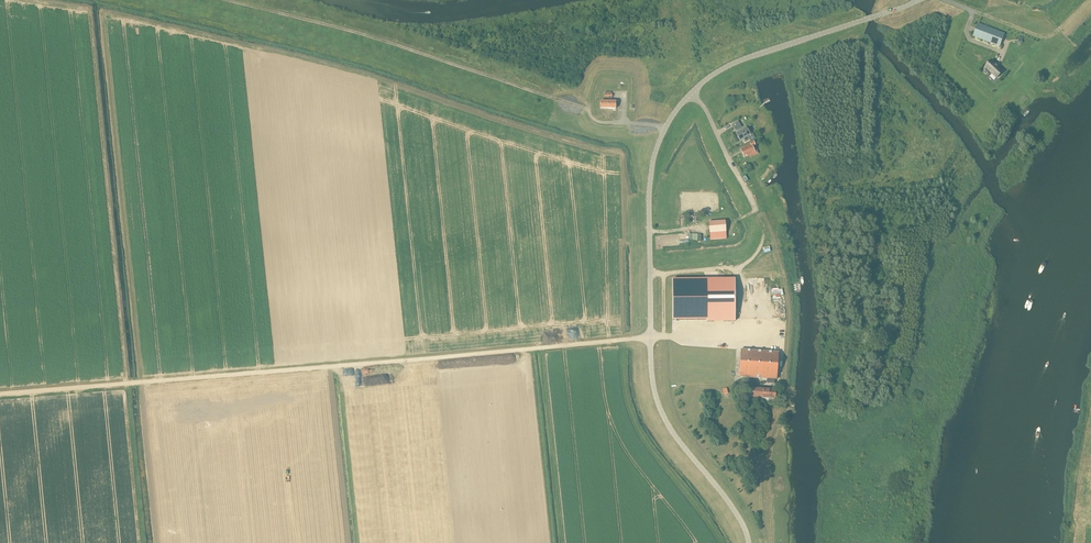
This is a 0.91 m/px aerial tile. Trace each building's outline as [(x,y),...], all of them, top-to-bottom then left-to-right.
[(978,24),(973,37),(1000,47),(1005,34),(978,24)] [(986,67),(984,70),(989,75),(992,72),(997,77),(1003,71),(992,61),(986,67)] [(605,92),(605,94),(605,97),(608,97),(608,101),(601,101),(601,108),(616,109),(616,101),(612,101),(612,97),(612,94),(612,92),(605,92)] [(738,121),(732,125),(734,129),(736,127),(737,130),(741,127),(738,121)] [(748,136),(750,134),(746,128),(737,134),(740,140),(743,138),(746,142),(750,139),(748,136)] [(751,145),(741,149),(744,157),(749,155),(754,152),(752,147),(755,145),(753,141),(750,143),(751,145)] [(710,233),(726,232),(725,221),(709,222),(710,233)] [(735,278),(672,279),(673,320),(707,320),(707,322),(735,322),(735,278)] [(767,379),(767,383),(775,384),(775,379),(777,379),(778,352),(741,350),(739,377),(767,379)] [(756,388),(757,383),(757,382),(750,381),(750,388),(749,388),(749,397),(768,399),(768,402),(773,403),(774,399),(776,399),(776,388),(770,387),(769,389),(756,388)]
